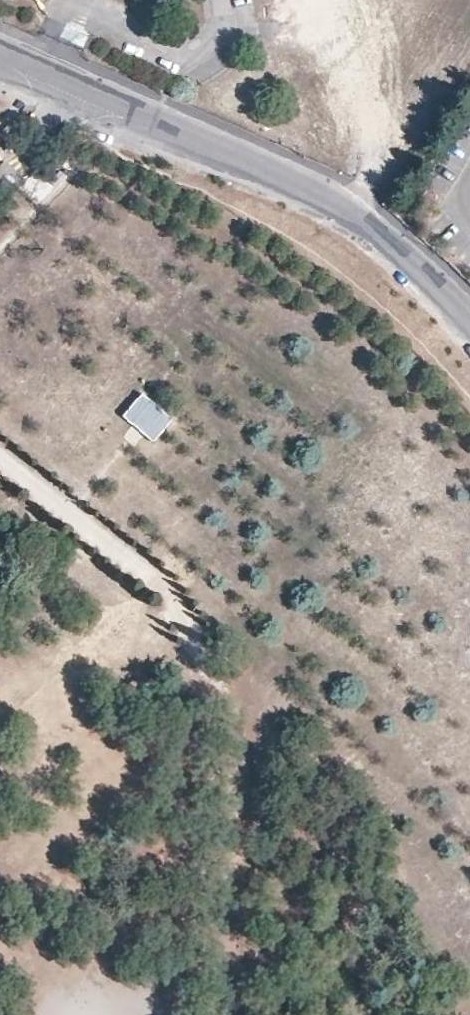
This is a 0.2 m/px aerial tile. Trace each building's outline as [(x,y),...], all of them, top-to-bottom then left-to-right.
[(175,422),(142,397),(123,418),(138,431),(153,444),(175,422)]
